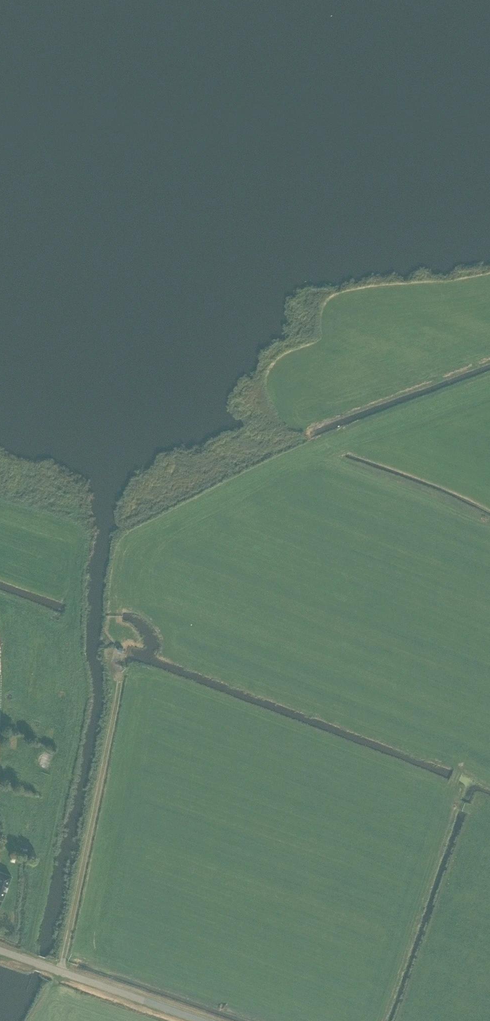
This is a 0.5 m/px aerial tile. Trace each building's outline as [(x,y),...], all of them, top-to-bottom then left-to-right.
[(46,768),(51,755),(38,751),(34,765),(46,768)] [(6,772),(5,781),(18,782),(18,772),(6,772)] [(42,791),(43,777),(32,777),(31,790),(42,791)] [(11,876),(0,872),(0,899),(2,900),(11,876)]
